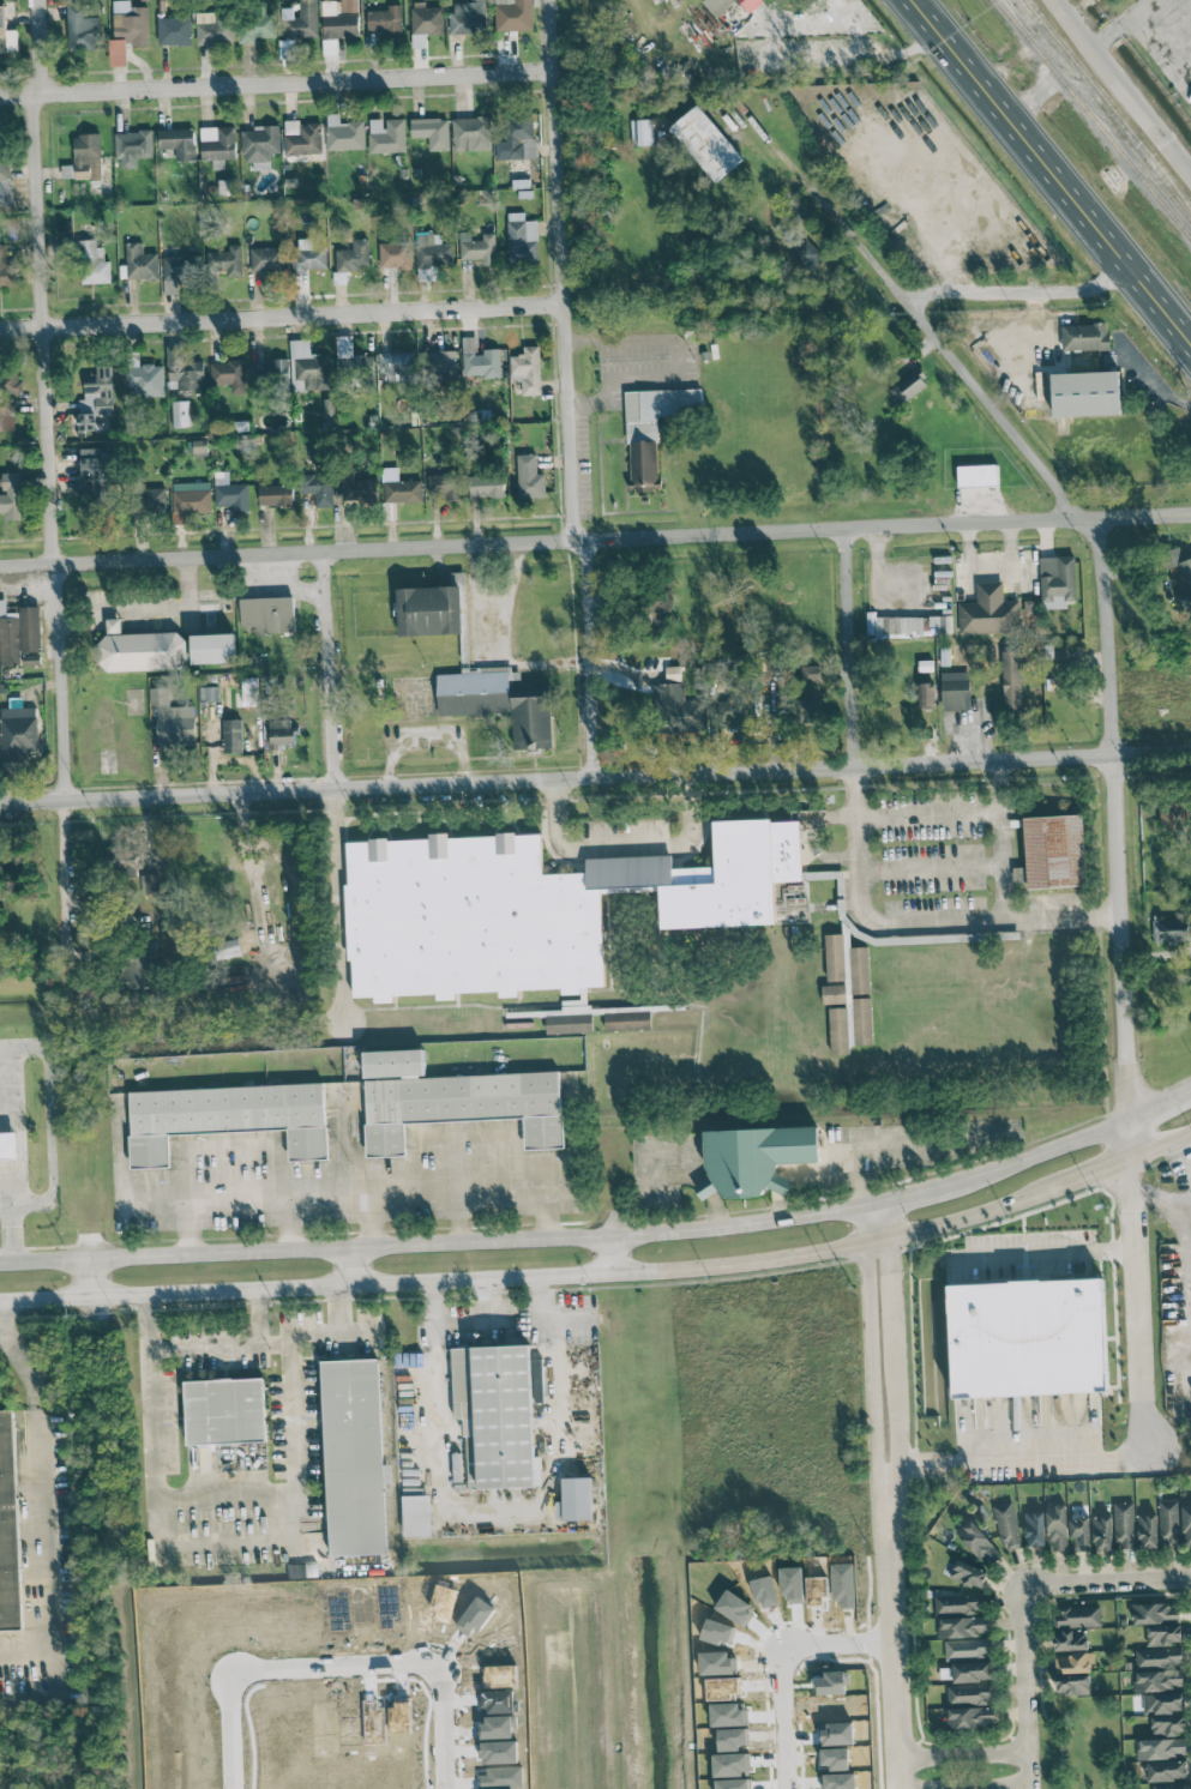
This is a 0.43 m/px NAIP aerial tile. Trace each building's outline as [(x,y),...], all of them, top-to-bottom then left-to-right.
[(148,7),(130,7),(130,0),(113,1),(114,38),(128,37),(129,46),(149,46),(148,7)] [(316,0),(296,0),(297,8),(282,8),(283,39),(317,38),(316,0)] [(357,0),(340,0),(340,1),(321,2),(323,55),(337,55),(337,37),(359,36),(357,0)] [(486,33),(486,0),(469,0),(469,3),(454,3),(454,14),(449,14),(449,34),(486,33)] [(506,4),(495,5),(496,32),(533,30),(532,0),(506,0),(506,4)] [(716,17),(737,0),(749,14),(765,0),(702,0),(702,1),(716,17)] [(443,7),(425,7),(425,2),(411,2),(412,35),(443,34),(443,7)] [(67,5),(68,51),(99,50),(98,17),(83,17),(83,4),(67,5)] [(367,11),(367,31),(384,31),(385,39),(402,38),(401,5),(387,5),(388,10),(367,11)] [(17,53),(17,30),(7,30),(6,6),(0,6),(0,53),(17,53)] [(195,13),(196,44),(232,43),(231,12),(195,13)] [(255,43),(255,38),(275,37),(274,13),(239,14),(240,43),(255,43)] [(191,44),(190,17),(157,18),(158,45),(191,44)] [(127,66),(126,39),(109,39),(110,67),(127,66)] [(279,57),(294,57),(294,40),(279,40),(279,57)] [(743,159),(697,104),(669,128),(715,183),(743,159)] [(339,114),(326,114),(327,150),(365,149),(364,121),(340,122),(339,114)] [(490,150),(489,117),(452,118),(453,151),(490,150)] [(369,153),(406,152),(405,119),(384,120),(384,119),(368,120),(369,153)] [(449,150),(448,119),(411,119),(411,138),(428,137),(429,150),(449,150)] [(322,154),(322,123),(299,124),(299,120),(283,121),(284,155),(322,154)] [(631,146),(652,145),(651,120),(630,120),(631,146)] [(535,159),(534,122),(507,123),(507,135),(495,136),(496,160),(535,159)] [(223,169),(223,159),(236,159),(235,126),(200,128),(201,160),(212,160),(212,169),(223,169)] [(242,128),(243,168),(270,167),(269,154),(280,153),(280,127),(242,128)] [(175,149),(175,161),(195,161),(194,129),(157,130),(158,150),(175,149)] [(137,168),(137,158),(153,158),(152,131),(114,133),(115,160),(120,159),(121,169),(137,168)] [(74,135),(75,180),(102,179),(100,134),(74,135)] [(13,206),(11,154),(0,154),(0,206),(13,206)] [(62,178),(75,177),(74,165),(61,166),(62,178)] [(537,220),(524,221),(524,212),(507,213),(509,264),(538,263),(537,220)] [(496,265),(495,233),(482,233),(482,240),(471,241),(471,231),(459,232),(460,259),(481,259),(482,265),(496,265)] [(454,266),(453,244),(441,245),(441,235),(417,235),(418,267),(454,266)] [(327,269),(327,249),(312,249),(311,238),(297,239),(297,250),(291,250),(292,274),(307,274),(307,269),(327,269)] [(336,271),(369,270),(368,239),(352,239),(352,249),(335,250),(336,271)] [(110,261),(101,261),(100,240),(79,240),(80,284),(111,283),(110,261)] [(410,242),(379,243),(380,269),(411,267),(410,242)] [(126,280),(158,279),(158,253),(143,254),(143,243),(126,243),(126,280)] [(19,286),(18,264),(7,264),(6,244),(0,244),(0,287),(19,286)] [(243,275),(242,244),(229,245),(229,251),(208,252),(209,276),(243,275)] [(250,249),(251,271),(283,270),(282,247),(250,249)] [(163,257),(164,294),(178,294),(178,277),(199,276),(199,256),(163,257)] [(1109,350),(1108,323),(1061,325),(1062,351),(1109,350)] [(352,336),(336,337),(337,372),(374,371),(373,355),(353,356),(352,336)] [(464,377),(501,376),(500,350),(477,351),(476,337),(462,337),(464,377)] [(328,354),(310,355),(309,340),(290,340),(290,358),(293,358),(294,391),(329,390),(328,354)] [(539,346),(523,346),(523,355),(510,355),(511,382),(521,382),(521,395),(540,395),(539,346)] [(204,390),(203,361),(181,362),(181,347),(167,347),(168,381),(177,380),(177,390),(204,390)] [(427,351),(426,380),(456,381),(457,352),(427,351)] [(379,353),(379,381),(415,380),(414,352),(379,353)] [(288,360),(253,361),(254,386),(289,385),(288,360)] [(210,362),(210,386),(230,385),(231,392),(246,392),(245,361),(210,362)] [(164,396),(163,365),(125,366),(126,388),(133,387),(133,397),(164,396)] [(1055,367),(1057,410),(1124,408),(1123,365),(1055,367)] [(929,383),(918,368),(889,390),(901,404),(929,383)] [(2,393),(20,393),(21,374),(2,373),(2,393)] [(114,414),(113,373),(84,374),(84,400),(77,400),(79,433),(96,433),(95,414),(114,414)] [(626,391),(630,491),(659,490),(657,417),(703,415),(702,389),(626,391)] [(14,431),(13,397),(0,398),(0,431),(14,431)] [(333,399),(324,399),(325,423),(335,422),(333,399)] [(171,402),(172,427),(189,427),(188,401),(171,402)] [(194,440),(194,458),(207,458),(207,440),(194,440)] [(80,449),(81,480),(91,480),(92,504),(111,504),(110,448),(80,449)] [(536,454),(517,454),(518,498),(545,498),(545,474),(536,474),(536,454)] [(998,464),(957,465),(957,488),(999,487),(998,464)] [(232,512),(249,511),(248,484),(229,484),(228,471),(214,472),(215,506),(232,506),(232,512)] [(19,473),(2,473),(3,494),(0,494),(0,513),(6,513),(6,521),(21,520),(19,473)] [(377,479),(354,479),(353,473),(342,474),(342,502),(377,501),(377,479)] [(461,500),(460,473),(428,474),(429,501),(461,500)] [(333,507),(332,476),(299,477),(299,494),(316,494),(316,507),(333,507)] [(469,477),(469,497),(504,497),(503,476),(469,477)] [(422,502),(422,481),(386,481),(386,503),(422,502)] [(211,512),(210,482),(173,483),(174,513),(211,512)] [(259,485),(259,506),(294,506),(293,485),(259,485)] [(166,489),(135,489),(136,512),(166,512),(166,489)] [(1039,554),(1076,552),(1078,598),(1069,598),(1067,592),(1057,594),(1057,600),(1041,601),(1039,554)] [(1182,611),(1190,608),(1190,559),(1170,564),(1182,611)] [(959,633),(1020,632),(1019,600),(1004,601),(1003,582),(977,582),(977,602),(959,603),(959,633)] [(399,636),(463,634),(461,586),(397,588),(399,636)] [(671,611),(670,591),(650,591),(650,611),(671,611)] [(240,598),(240,627),(255,627),(255,634),(294,633),(294,597),(240,598)] [(1034,600),(1024,600),(1025,616),(1035,615),(1034,600)] [(41,652),(40,606),(20,607),(21,652),(41,652)] [(1,666),(20,665),(18,609),(0,610),(0,645),(1,666)] [(952,636),(951,616),(875,617),(876,637),(952,636)] [(121,634),(121,619),(101,619),(102,672),(187,669),(186,632),(121,634)] [(235,663),(234,634),(192,635),(192,664),(235,663)] [(1004,710),(1021,710),(1020,648),(1002,649),(1004,710)] [(23,665),(40,665),(40,653),(23,654),(23,665)] [(820,681),(820,663),(799,663),(799,681),(820,681)] [(667,682),(680,681),(680,666),(666,667),(667,682)] [(439,716),(513,714),(514,750),(551,749),(549,684),(519,685),(519,668),(476,669),(476,673),(437,674),(439,716)] [(969,672),(941,673),(942,710),(970,709),(969,672)] [(243,706),(258,706),(257,677),(242,678),(243,706)] [(705,733),(703,700),(684,701),(683,683),(656,685),(658,721),(668,720),(669,735),(705,733)] [(918,706),(935,706),(935,683),(919,683),(918,706)] [(218,702),(218,685),(200,685),(200,702),(218,702)] [(195,743),(195,706),(170,707),(169,687),(149,688),(150,706),(157,705),(157,743),(195,743)] [(750,723),(749,697),(720,698),(720,724),(750,723)] [(796,699),(797,723),(822,722),(821,697),(796,699)] [(0,708),(1,762),(17,762),(17,755),(38,754),(37,708),(0,708)] [(224,753),(242,752),(241,719),(223,720),(224,753)] [(269,720),(270,747),(293,746),(293,719),(269,720)] [(1024,817),(1027,889),(1086,886),(1083,815),(1024,817)] [(603,986),(354,996),(347,843),(541,835),(542,874),(716,865),(717,821),(801,820),(802,883),(774,884),(776,926),(661,929),(660,886),(600,890),(603,986)] [(136,852),(116,852),(116,869),(137,868),(136,852)] [(1026,882),(1026,868),(1014,868),(1014,882),(1026,882)] [(159,893),(158,874),(142,875),(142,894),(159,893)] [(1188,941),(1188,919),(1152,920),(1153,942),(1188,941)] [(873,1044),(868,947),(850,947),(850,934),(825,935),(827,986),(822,986),(823,1006),(828,1006),(830,1055),(850,1054),(849,1045),(873,1044)] [(155,943),(123,942),(122,987),(154,988),(155,943)] [(560,1071),(425,1077),(423,1049),(363,1052),(365,1079),(367,1157),(405,1156),(404,1122),(524,1118),(525,1149),(563,1148),(560,1071)] [(128,1090),(132,1168),(170,1167),(169,1133),(288,1130),(289,1161),(326,1158),(324,1084),(128,1090)] [(704,1131),(706,1180),(697,1180),(697,1198),(764,1195),(764,1192),(790,1191),(789,1176),(777,1177),(777,1164),(820,1163),(818,1126),(704,1131)] [(17,1161),(16,1132),(0,1133),(0,1161),(17,1161)] [(949,1284),(952,1397),(1107,1392),(1103,1278),(949,1284)] [(319,1359),(377,1356),(381,1463),(389,1463),(390,1482),(383,1482),(385,1552),(329,1554),(319,1359)] [(186,1444),(265,1442),(264,1379),(185,1380),(186,1444)] [(13,1410),(0,1410),(0,1630),(22,1630),(13,1410)] [(590,1477),(563,1477),(563,1501),(555,1501),(555,1520),(591,1519),(590,1477)] [(431,1535),(429,1494),(402,1495),(402,1536),(431,1535)] [(1179,1500),(1159,1500),(1160,1550),(1181,1549),(1179,1500)] [(995,1504),(1001,1551),(1021,1548),(1014,1502),(995,1504)] [(1068,1551),(1066,1502),(1047,1503),(1048,1551),(1068,1551)] [(1134,1502),(1114,1503),(1115,1549),(1136,1549),(1134,1502)] [(1190,1545),(1190,1505),(1182,1506),(1183,1545),(1190,1545)] [(1026,1546),(1046,1545),(1044,1511),(1024,1512),(1026,1546)] [(1158,1548),(1157,1513),(1137,1514),(1138,1549),(1158,1548)] [(1094,1516),(1094,1550),(1113,1550),(1113,1516),(1094,1516)] [(1090,1550),(1090,1517),(1071,1518),(1072,1551),(1090,1550)] [(956,1533),(988,1568),(1002,1555),(970,1519),(956,1533)] [(982,1590),(989,1571),(956,1559),(949,1578),(982,1590)] [(934,1595),(935,1614),(982,1613),(981,1594),(934,1595)] [(1132,1623),(1179,1622),(1179,1603),(1132,1604),(1132,1623)] [(939,1637),(987,1636),(987,1617),(938,1618),(939,1637)] [(1147,1626),(1147,1645),(1183,1644),(1183,1625),(1147,1626)] [(1054,1631),(1054,1651),(1088,1650),(1088,1630),(1054,1631)] [(945,1640),(946,1658),(992,1657),(991,1639),(945,1640)] [(1135,1649),(1136,1667),(1182,1666),(1181,1648),(1135,1649)] [(1054,1655),(1055,1674),(1093,1673),(1092,1654),(1054,1655)] [(993,1680),(992,1662),(951,1663),(951,1668),(940,1669),(940,1682),(993,1680)] [(1182,1690),(1182,1671),(1135,1671),(1135,1691),(1182,1690)] [(1090,1694),(1090,1675),(1056,1675),(1056,1694),(1090,1694)] [(994,1684),(947,1685),(947,1703),(994,1702),(994,1684)] [(1144,1715),(1152,1715),(1152,1735),(1186,1734),(1186,1712),(1183,1713),(1182,1693),(1143,1694),(1144,1715)] [(948,1727),(994,1727),(994,1707),(948,1708),(948,1727)] [(1138,1740),(1138,1759),(1186,1757),(1186,1738),(1138,1740)] [(1148,1781),(1188,1780),(1187,1761),(1147,1762),(1148,1781)]
